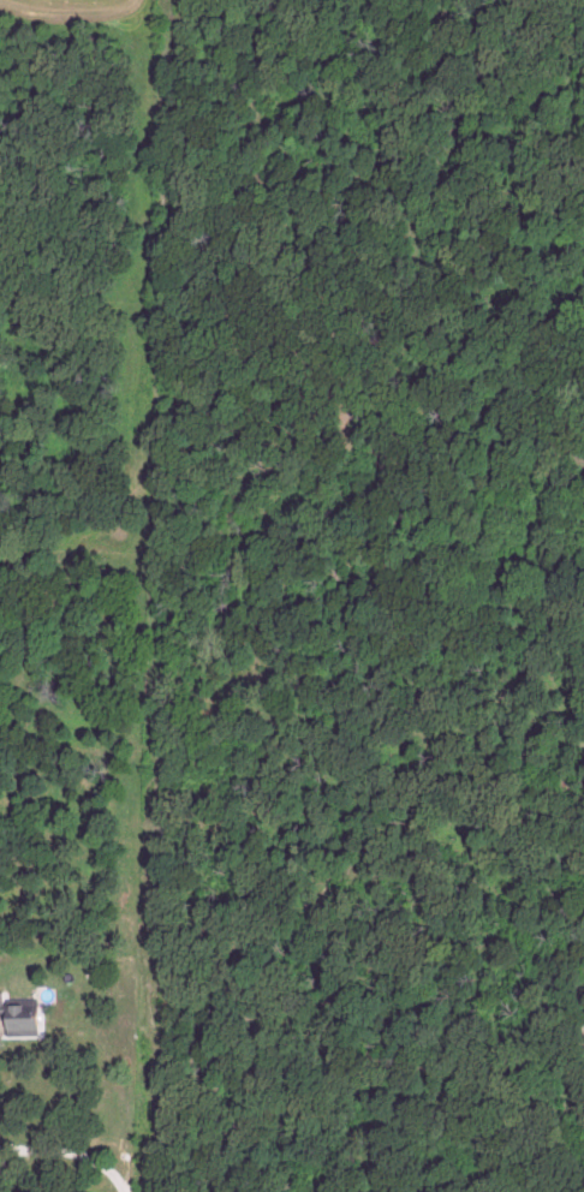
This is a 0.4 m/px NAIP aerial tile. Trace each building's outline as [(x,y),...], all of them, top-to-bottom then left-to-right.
[(3,1036),(35,1036),(35,1001),(3,1001),(3,1036)]
